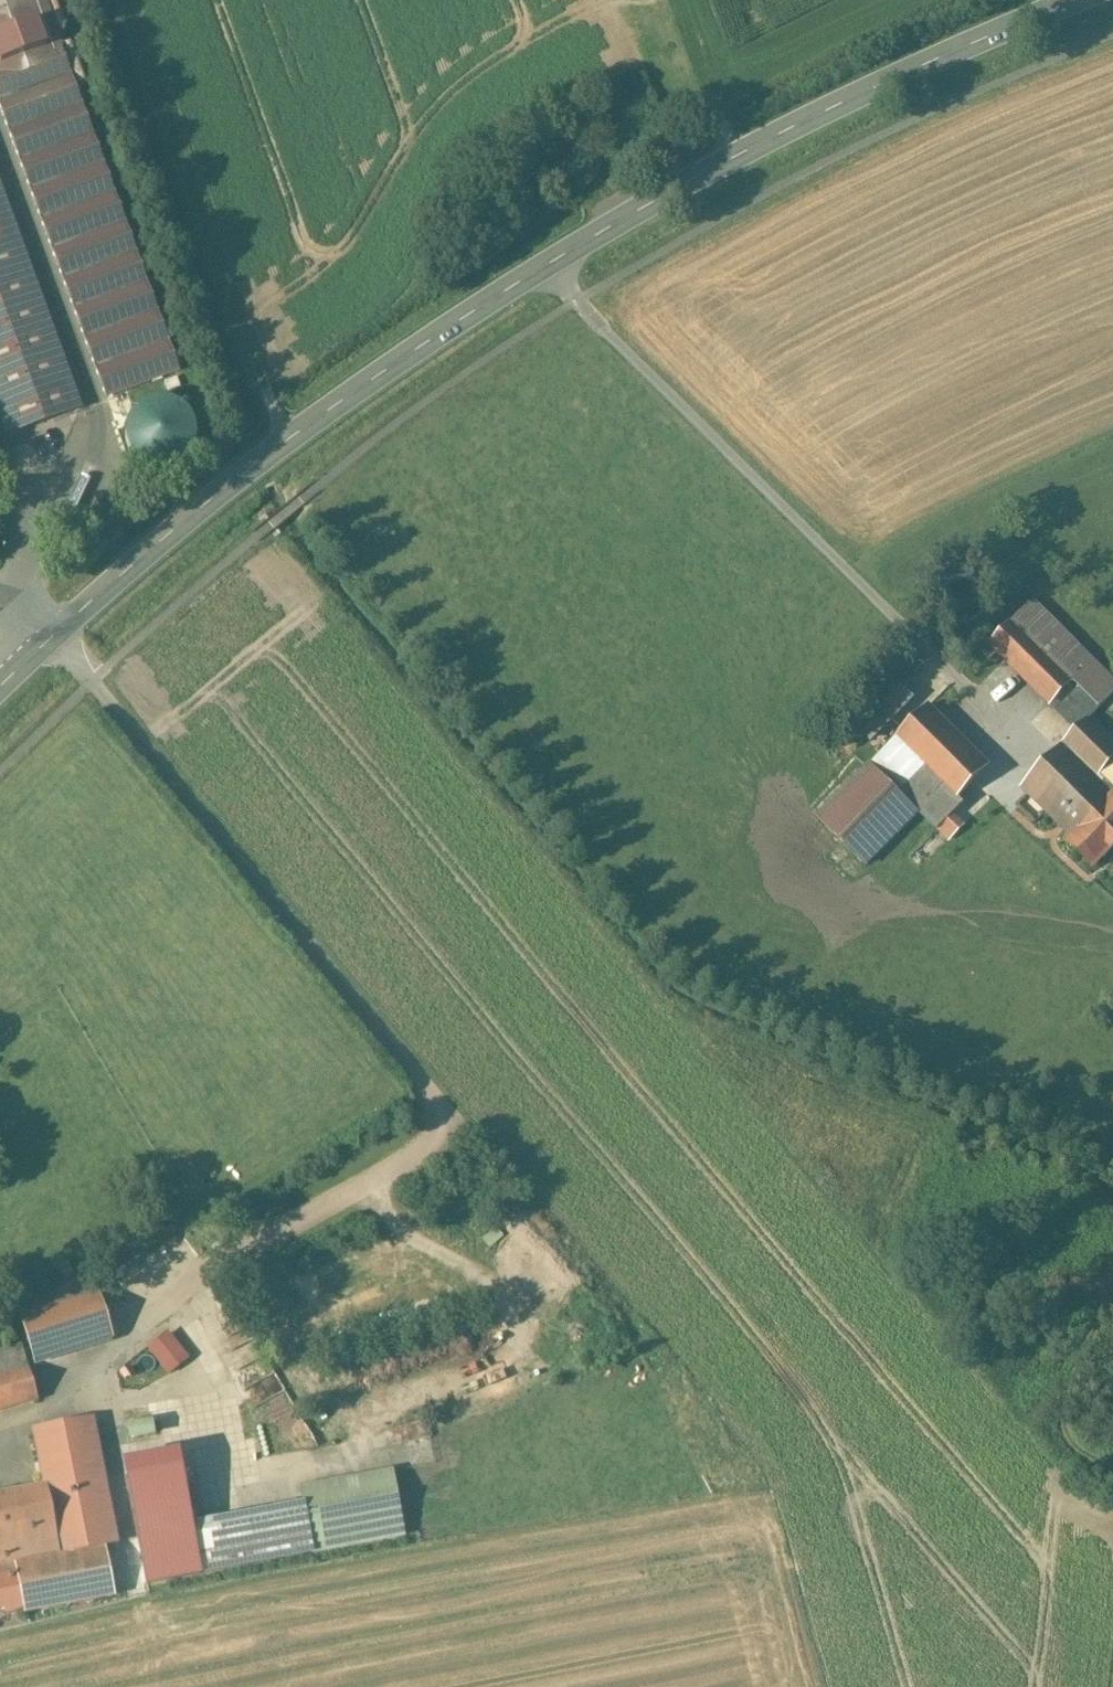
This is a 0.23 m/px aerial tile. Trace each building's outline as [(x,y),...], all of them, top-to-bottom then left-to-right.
[(45,0),(0,0),(0,66),(60,43),(45,0)] [(60,43),(0,66),(0,107),(106,398),(179,371),(60,43)] [(582,164),(571,178),(581,186),(592,172),(582,164)] [(0,185),(0,415),(7,434),(81,407),(0,185)] [(181,375),(158,383),(162,395),(185,387),(181,375)] [(156,401),(149,403),(143,406),(140,408),(136,412),(133,416),(131,421),(129,426),(129,429),(128,435),(129,442),(131,446),(134,451),(137,455),(140,459),(143,461),(148,463),(152,465),(157,466),(162,466),(168,466),(173,464),(176,463),(180,461),(183,458),(187,455),(189,451),(191,448),(193,443),(194,438),(194,433),(194,428),(193,425),(192,422),(191,418),(189,415),(186,411),(183,408),(180,406),(175,403),(170,401),(165,401),(160,400),(156,401)] [(1032,600),(1013,620),(1076,682),(1102,708),(1112,696),(1112,681),(1032,600)] [(1076,682),(1013,620),(989,643),(1052,706),(1076,682)] [(1076,682),(1052,706),(1078,731),(1090,718),(1091,719),(1102,708),(1076,682)] [(990,768),(929,707),(898,738),(927,767),(959,799),(960,798),(990,768)] [(1090,718),(1078,731),(1065,745),(1099,778),(1099,777),(1100,778),(1102,777),(1101,776),(1112,763),(1112,741),(1091,719),(1090,718)] [(898,738),(873,764),(901,793),(927,767),(898,738)] [(1065,745),(1023,788),(1074,838),(1112,798),(1112,791),(1100,778),(1099,777),(1099,778),(1065,745)] [(901,793),(873,764),(819,818),(867,866),(920,812),(901,793)] [(927,767),(901,793),(920,812),(939,831),(965,804),(960,798),(959,799),(927,767)] [(1074,839),(1075,840),(1071,844),(1094,868),(1098,863),(1100,864),(1112,851),(1112,798),(1074,838),(1074,839)] [(89,1265),(44,1280),(48,1291),(15,1301),(35,1364),(36,1364),(35,1363),(112,1339),(89,1265)] [(0,1353),(0,1376),(28,1368),(22,1347),(10,1350),(0,1353)] [(37,1400),(28,1368),(0,1376),(0,1411),(37,1400)] [(157,1401),(159,1420),(140,1421),(141,1434),(188,1431),(186,1399),(157,1401)] [(91,1420),(34,1431),(45,1487),(47,1486),(60,1556),(59,1557),(61,1557),(60,1555),(62,1555),(95,1548),(116,1544),(91,1420)] [(180,1471),(127,1481),(146,1583),(199,1574),(190,1525),(180,1471)] [(390,1471),(300,1488),(305,1515),(303,1515),(302,1515),(303,1518),(305,1518),(311,1553),(402,1535),(390,1471)] [(0,1495),(0,1568),(15,1565),(59,1557),(60,1556),(47,1486),(45,1487),(0,1495)] [(301,1504),(190,1525),(199,1574),(311,1553),(305,1518),(303,1518),(302,1515),(303,1515),(301,1504)] [(62,1555),(60,1555),(61,1557),(59,1557),(15,1565),(24,1609),(25,1613),(27,1613),(27,1612),(46,1608),(46,1609),(48,1609),(48,1608),(68,1604),(68,1605),(70,1604),(70,1603),(89,1600),(89,1601),(91,1600),(91,1599),(111,1595),(111,1596),(113,1596),(104,1548),(95,1550),(95,1548),(62,1555)] [(0,1568),(0,1608),(4,1607),(5,1613),(24,1609),(15,1565),(0,1568)]
